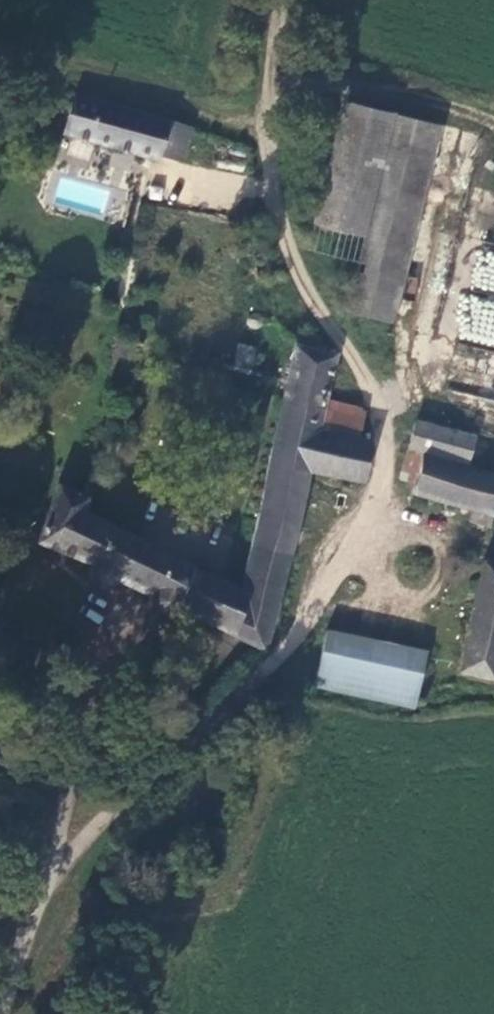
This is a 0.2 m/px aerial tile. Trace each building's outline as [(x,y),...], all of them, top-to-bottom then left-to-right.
[(168,121),(76,96),(65,134),(157,160),(159,155),(168,121)] [(308,247),(360,263),(396,116),(345,101),(308,247)] [(396,116),(360,263),(347,312),(389,323),(438,128),(396,116)] [(191,127),(168,121),(159,155),(181,161),(191,127)] [(478,244),(457,340),(493,348),(493,247),(478,244)] [(261,318),(258,316),(255,315),(252,315),(249,316),(247,319),(245,322),(246,325),(248,327),(251,329),(254,329),(257,329),(260,328),(262,326),(262,323),(262,320),(261,318)] [(254,350),(238,346),(232,366),(248,371),(254,350)] [(295,347),(282,405),(322,414),(325,403),(336,356),(295,347)] [(318,430),(354,439),(361,411),(325,403),(322,414),(318,430)] [(239,601),(274,610),(309,471),(362,483),(371,443),(354,439),(318,430),(322,414),(282,405),(240,593),(239,601)] [(405,445),(420,450),(427,424),(411,421),(405,445)] [(427,424),(420,450),(478,466),(486,440),(427,424)] [(412,483),(420,454),(405,450),(398,479),(412,483)] [(420,454),(412,483),(410,491),(472,508),(493,514),(493,474),(420,454)] [(231,635),(239,601),(240,593),(83,513),(86,498),(84,497),(85,493),(75,488),(73,493),(59,486),(39,543),(93,565),(92,570),(92,574),(94,579),(97,583),(100,586),(104,587),(108,587),(111,586),(115,583),(117,580),(149,596),(150,601),(152,604),(154,608),(158,611),(163,611),(168,610),(175,608),(231,635)] [(493,516),(493,514),(472,508),(468,520),(491,526),(493,516)] [(493,681),(493,566),(483,563),(456,673),(493,681)] [(238,638),(264,650),(274,610),(239,601),(231,635),(238,638)] [(316,673),(415,695),(425,653),(327,630),(316,673)]
